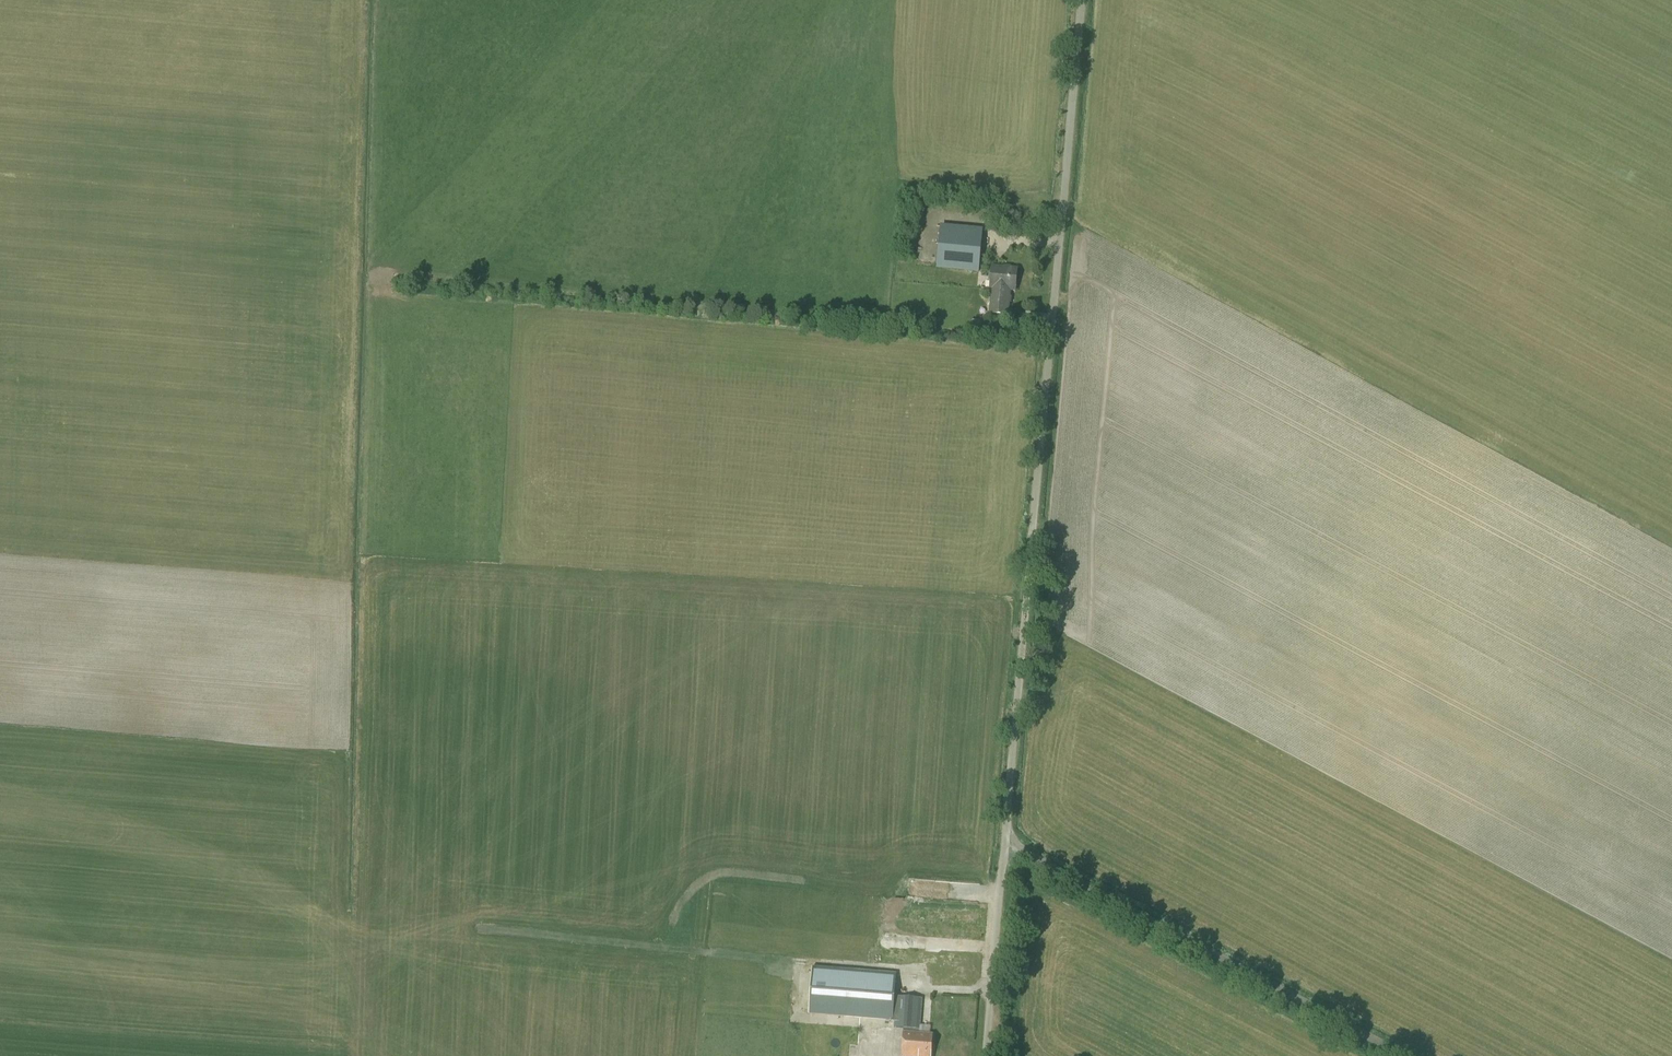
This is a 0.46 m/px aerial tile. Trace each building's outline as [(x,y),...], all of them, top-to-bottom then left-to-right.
[(941,226),(937,269),(979,273),(983,230),(941,226)] [(990,289),(992,289),(1010,291),(1016,292),(1018,268),(992,266),(990,289)] [(1010,291),(992,289),(990,314),(1008,316),(1010,291)] [(966,911),(965,922),(981,922),(981,911),(966,911)] [(933,1034),(919,1033),(921,998),(894,996),(895,973),(813,967),(809,1015),(846,1017),(893,1021),(893,1017),(895,1017),(894,1027),(904,1028),(902,1055),(932,1055),(933,1034)]
